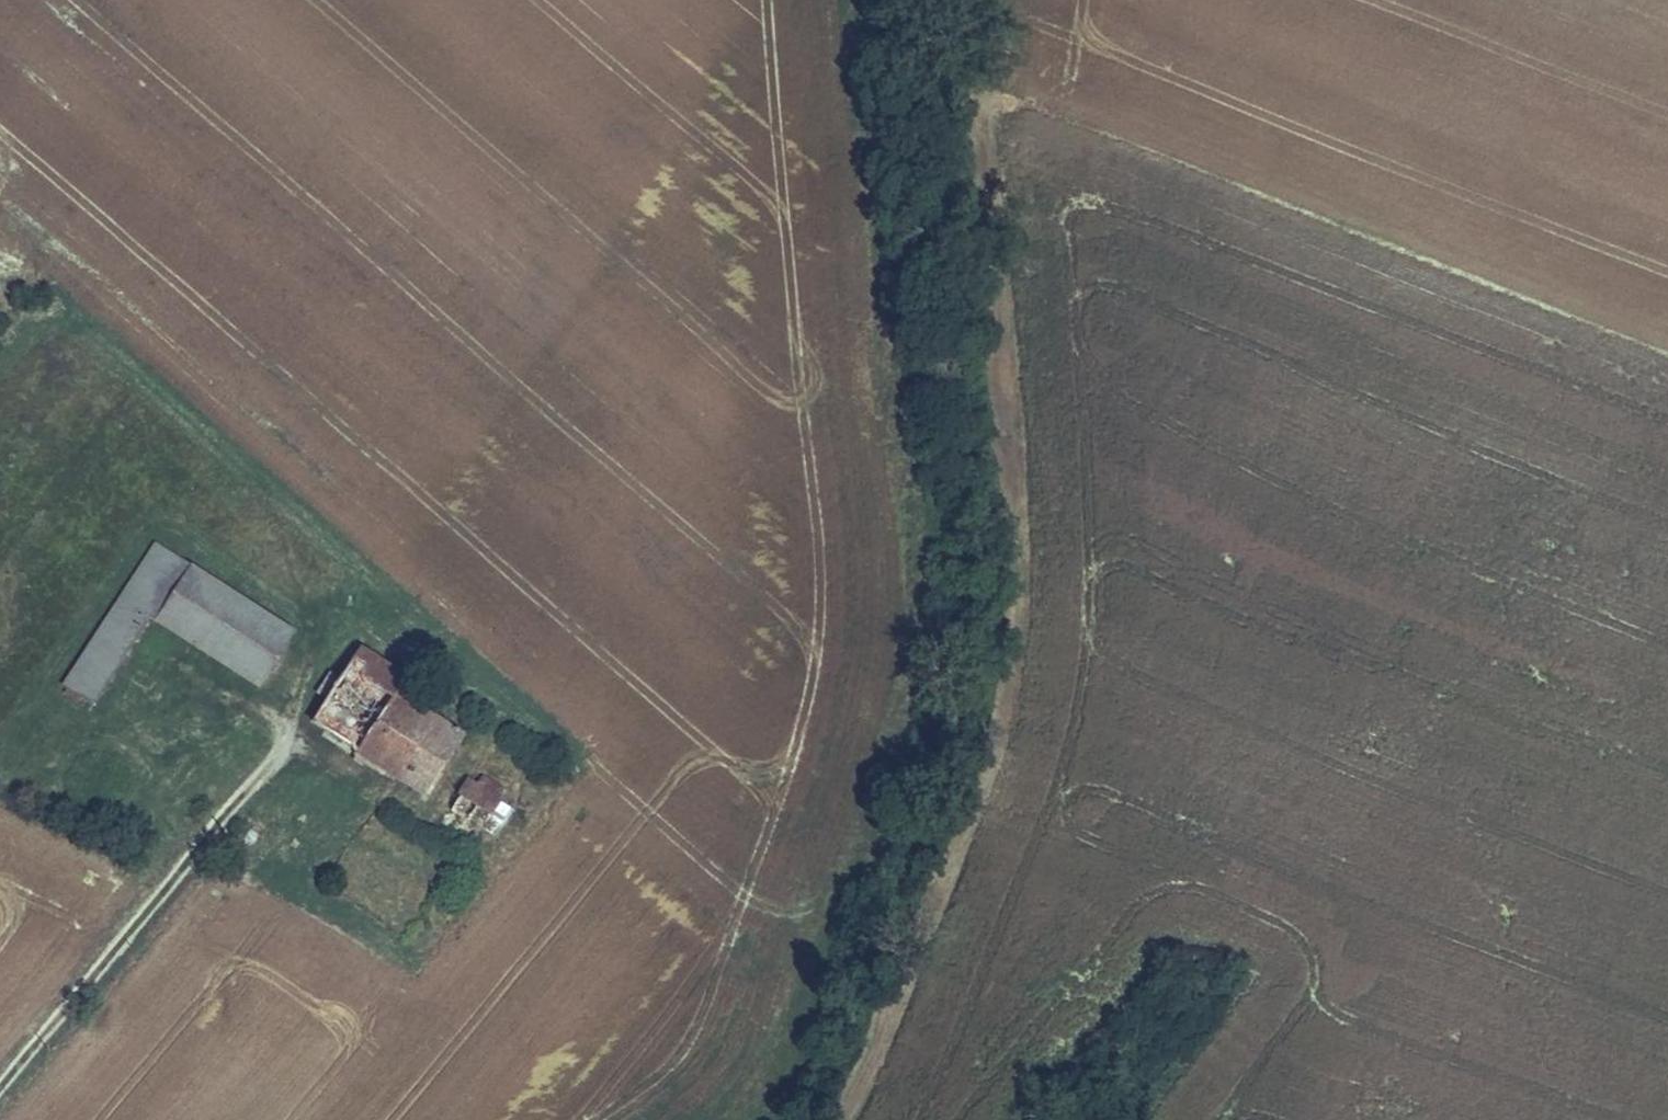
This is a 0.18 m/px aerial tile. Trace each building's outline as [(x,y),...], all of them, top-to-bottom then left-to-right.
[(177,663),(147,650),(173,600),(160,594),(100,744),(136,759),(177,663)] [(147,650),(177,663),(287,710),(311,652),(173,600),(147,650)] [(328,735),(454,789),(482,723),(409,692),(417,673),(364,650),(346,692),(334,687),(324,711),(336,716),(328,735)] [(478,807),(513,822),(534,774),(510,764),(505,778),(494,773),(478,807)]
